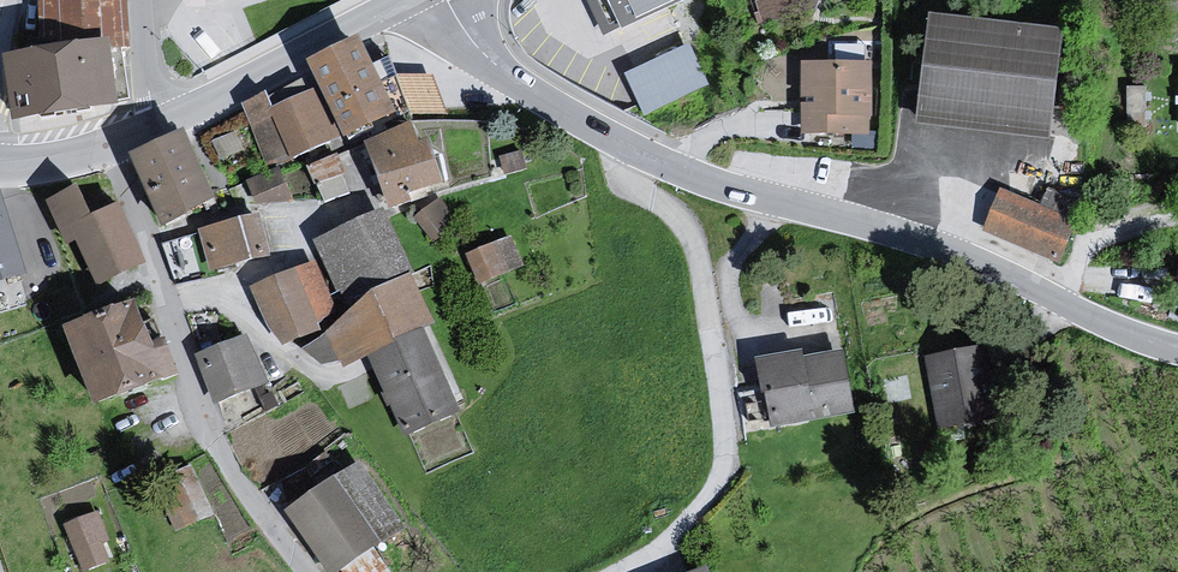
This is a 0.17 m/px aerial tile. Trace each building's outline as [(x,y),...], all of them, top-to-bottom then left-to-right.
[(11,61),(18,122),(131,103),(125,1),(52,0),(44,0),(41,58),(11,61)] [(605,41),(616,36),(597,0),(582,0),(605,41)] [(616,36),(689,5),(687,0),(597,0),(616,36)] [(757,2),(764,26),(824,9),(822,0),(765,0),(757,2)] [(1062,31),(925,19),(915,133),(1052,145),(1062,31)] [(365,44),(314,64),(325,91),(348,141),(398,117),(365,44)] [(691,46),(624,77),(645,120),(711,89),(691,46)] [(873,65),(803,65),(803,137),(872,137),(873,65)] [(348,141),(325,91),(268,116),(289,167),(348,141)] [(411,127),(367,149),(395,215),(414,208),(410,197),(445,188),(429,148),(422,150),(411,127)] [(124,164),(156,232),(208,207),(181,142),(124,164)] [(522,150),(500,157),(507,179),(529,173),(522,150)] [(248,177),(259,204),(293,190),(282,163),(248,177)] [(975,229),(1058,260),(1078,203),(1039,189),(1035,201),(991,185),(975,229)] [(74,194),(40,211),(62,255),(72,249),(96,294),(140,268),(115,211),(89,220),(74,194)] [(380,219),(312,249),(339,323),(363,299),(408,284),(380,219)] [(23,280),(0,221),(0,285),(23,280)] [(253,222),(195,239),(209,278),(266,262),(253,222)] [(526,269),(512,237),(467,256),(480,288),(526,269)] [(311,269),(248,294),(265,335),(282,352),(337,326),(311,269)] [(337,326),(321,342),(341,374),(433,331),(408,284),(363,299),(339,323),(337,326)] [(124,314),(54,335),(71,385),(91,407),(169,383),(153,348),(137,352),(124,314)] [(395,427),(410,435),(455,418),(418,339),(363,368),(395,427)] [(191,362),(212,408),(266,392),(242,342),(191,362)] [(986,354),(922,365),(938,436),(999,425),(986,354)] [(802,357),(753,366),(770,434),(859,419),(845,357),(803,364),(802,357)] [(191,466),(153,482),(175,533),(213,516),(191,466)] [(282,521),(322,571),(346,571),(402,539),(354,470),(282,521)] [(98,511),(64,524),(82,571),(109,560),(102,543),(110,540),(98,511)]
